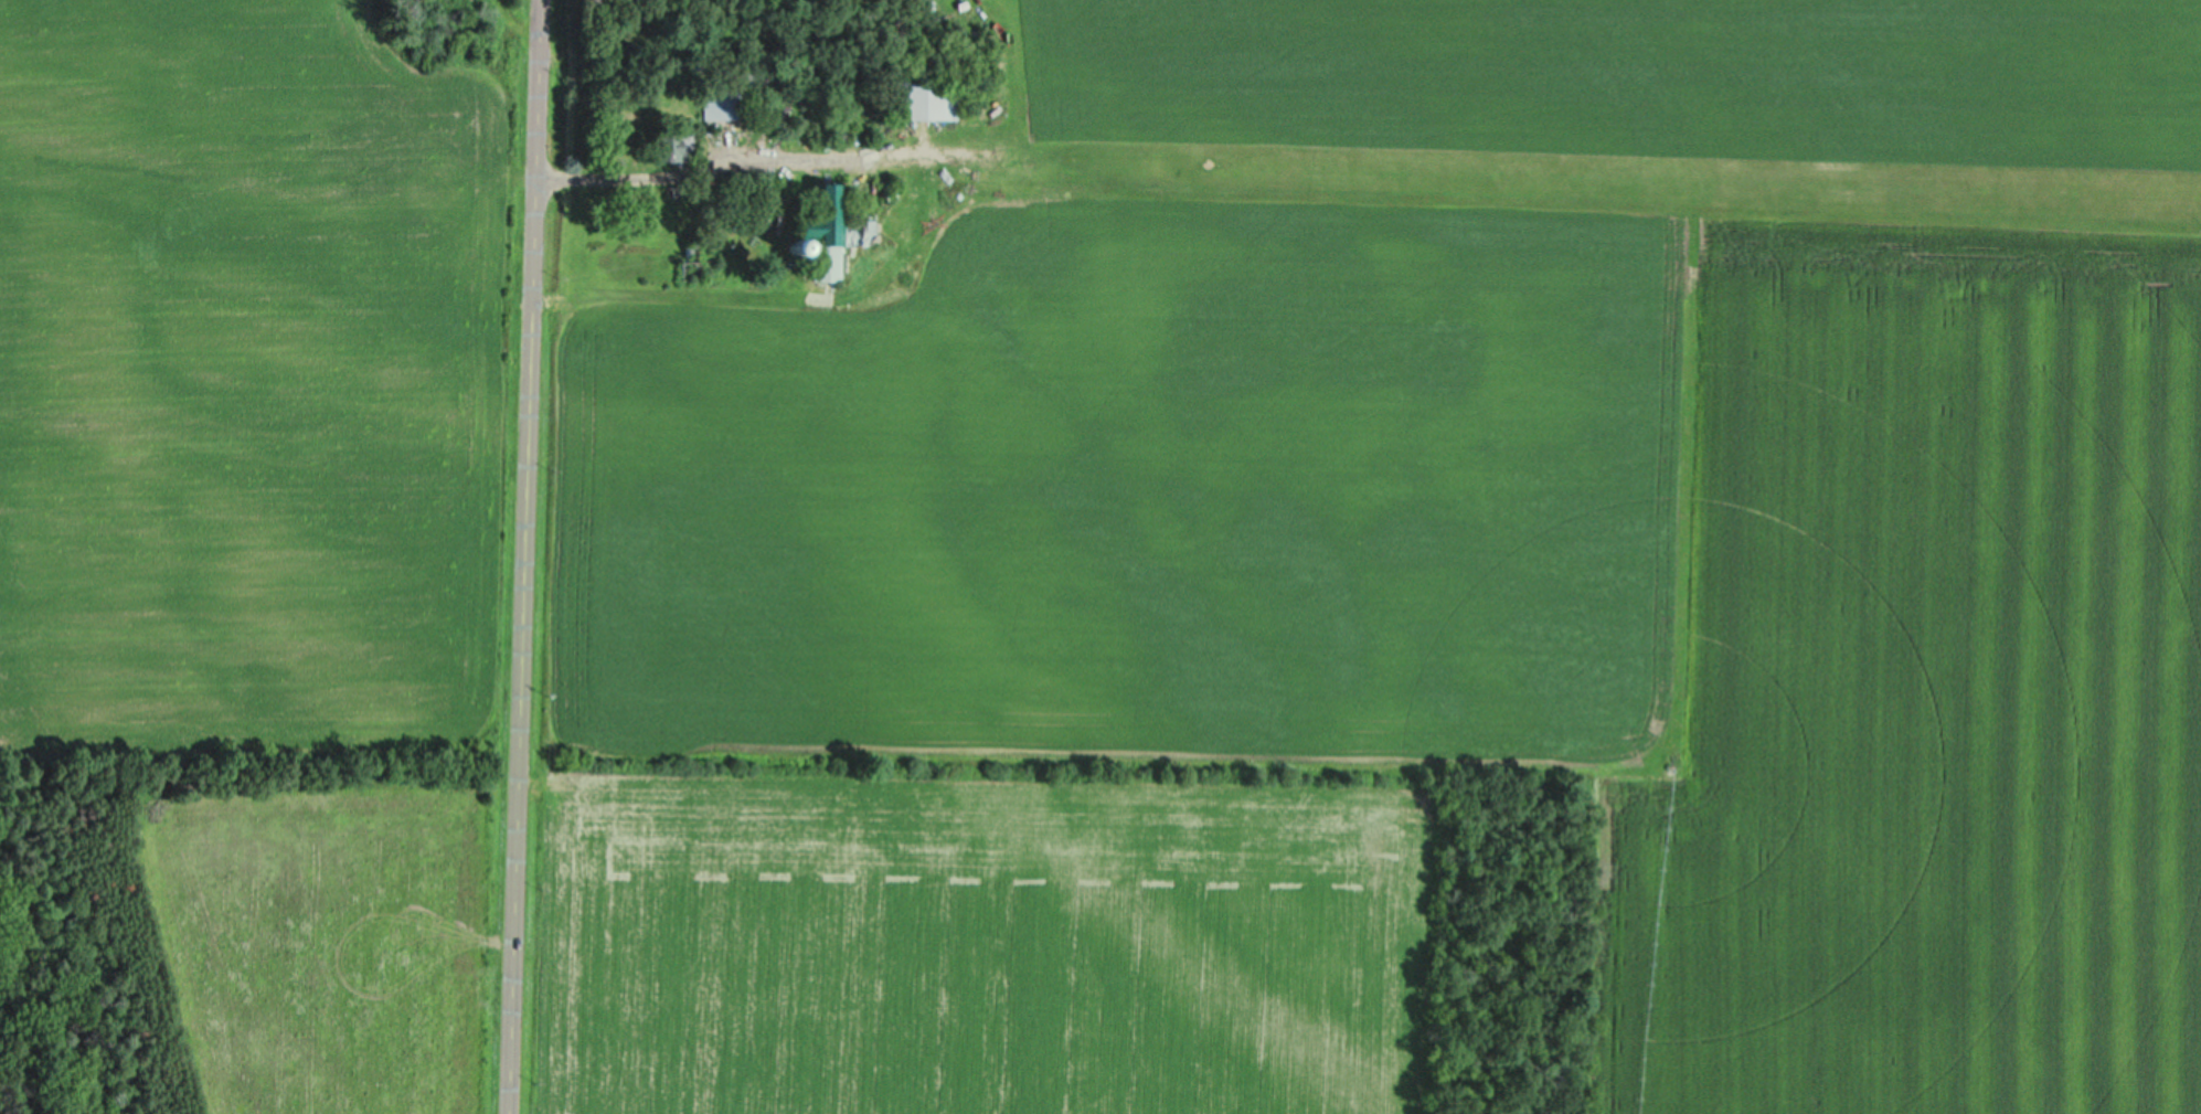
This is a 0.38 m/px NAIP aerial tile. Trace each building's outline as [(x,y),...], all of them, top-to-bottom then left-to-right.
[(958,80),(889,80),(889,119),(958,120),(958,80)] [(703,119),(735,119),(735,84),(703,84),(703,119)] [(650,161),(678,161),(678,130),(650,130),(650,161)] [(810,280),(840,281),(840,246),(872,246),(873,221),(838,220),(839,183),(811,183),(811,218),(794,218),(794,238),(811,238),(810,280)]
